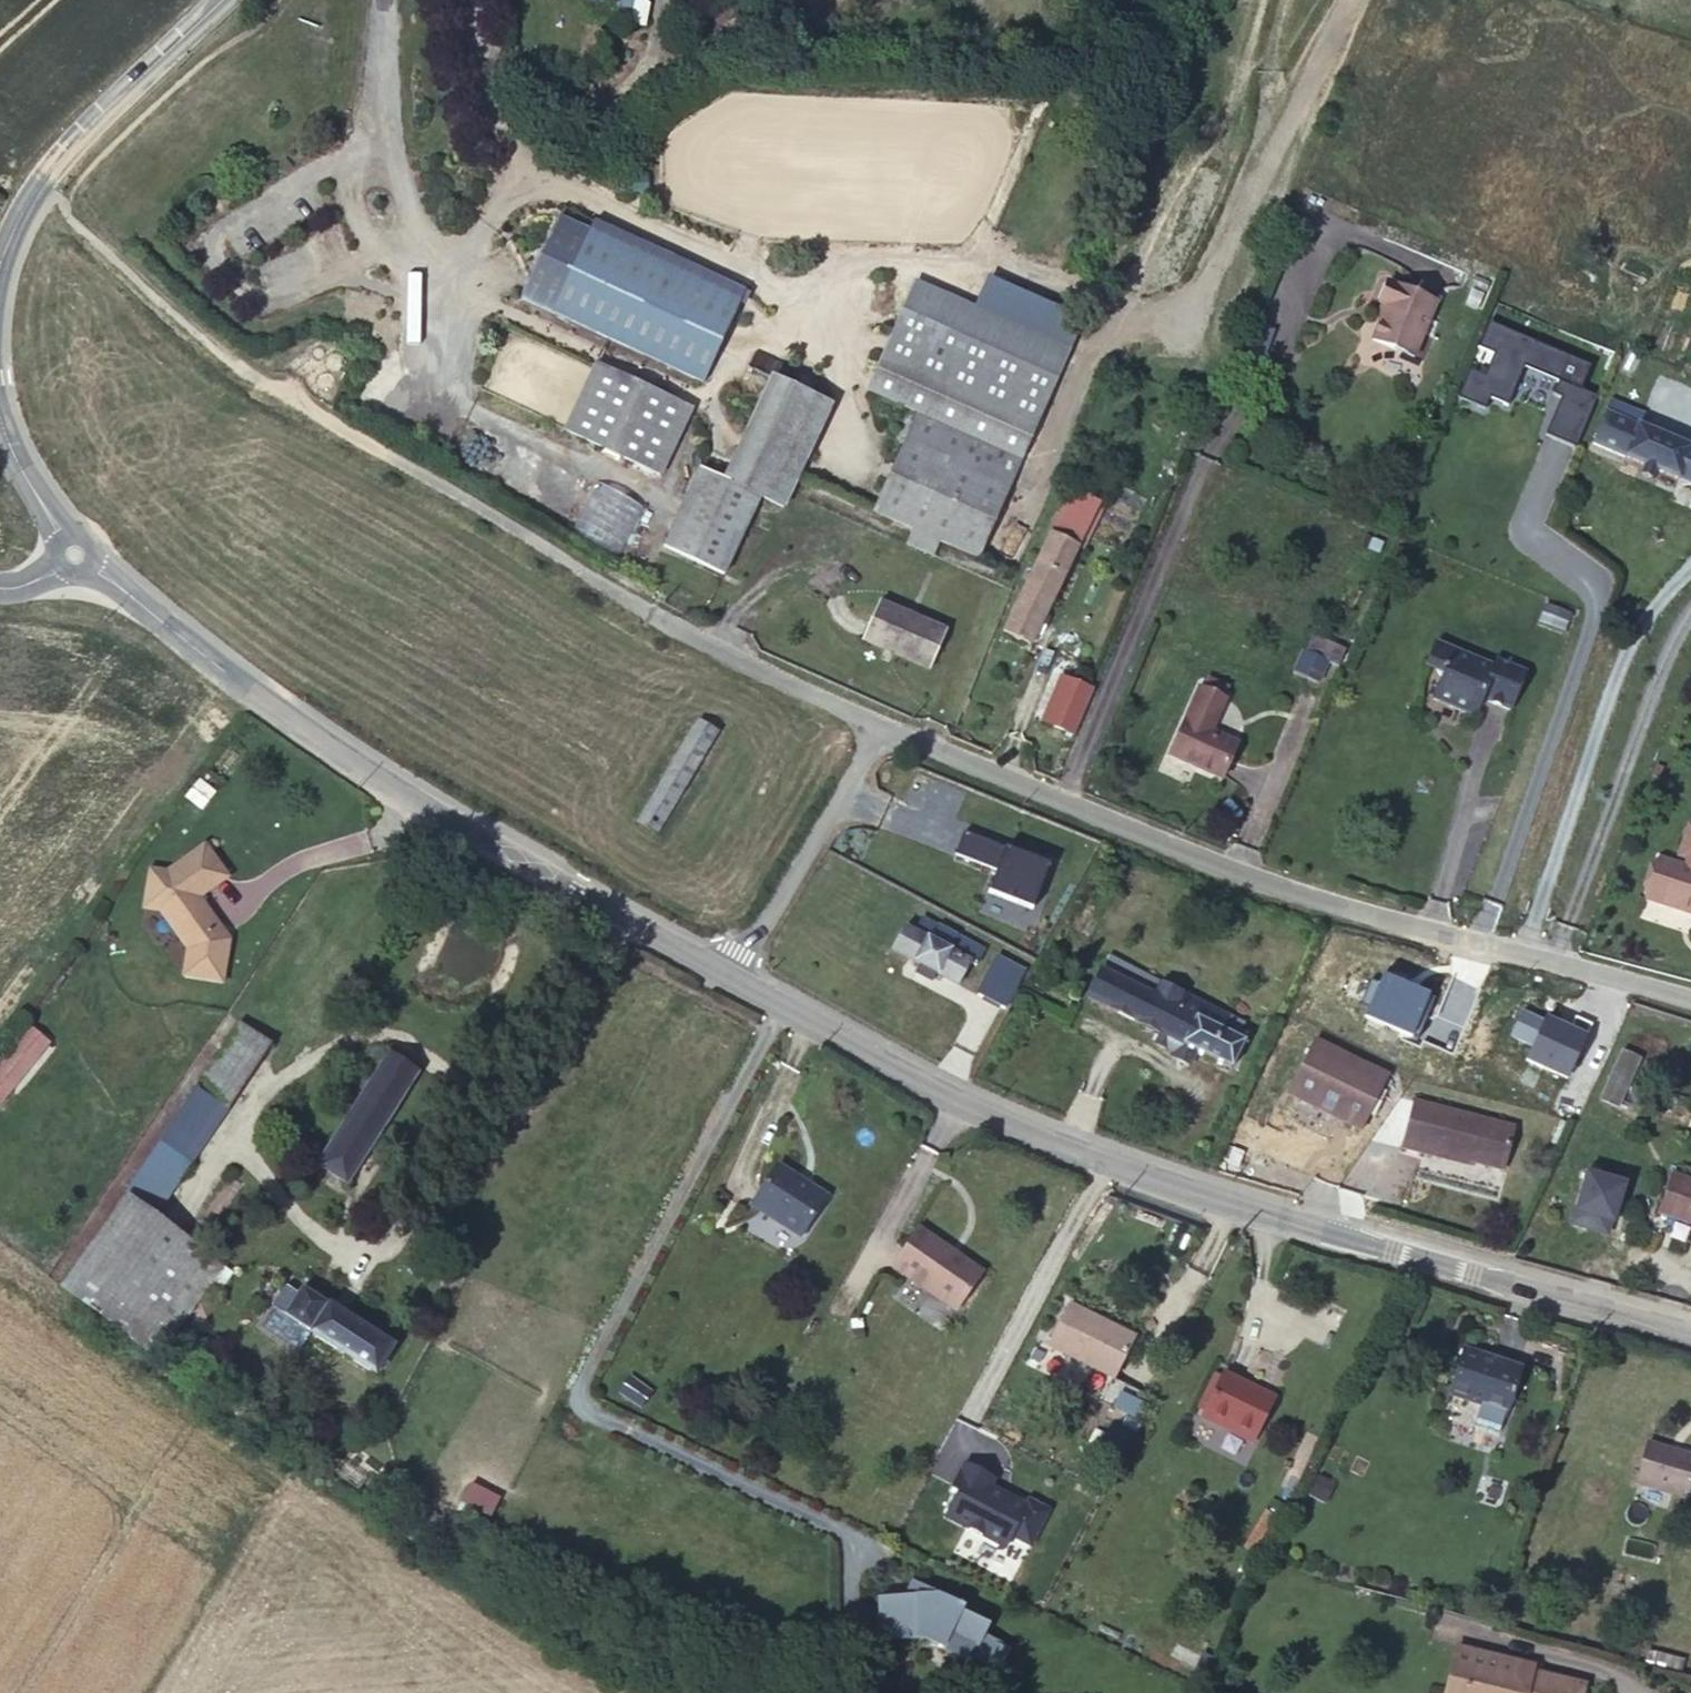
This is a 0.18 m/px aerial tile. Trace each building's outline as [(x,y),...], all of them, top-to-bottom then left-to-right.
[(612,20),(629,23),(634,0),(616,0),(612,20)] [(744,291),(592,220),(588,231),(557,217),(520,298),(703,383),(744,291)] [(1412,355),(1433,299),(1385,279),(1376,300),(1380,301),(1385,303),(1377,320),(1370,338),(1412,355)] [(1067,353),(914,286),(902,313),(1055,380),(1067,353)] [(1481,291),(1469,286),(1463,301),(1474,307),(1481,291)] [(1385,303),(1380,301),(1373,318),(1377,320),(1385,303)] [(1055,380),(902,313),(876,371),(1029,439),(1055,380)] [(1577,387),(1587,359),(1483,319),(1474,343),(1489,348),(1480,371),(1465,365),(1456,389),(1502,407),(1519,362),(1560,377),(1539,431),(1574,444),(1593,393),(1577,387)] [(689,413),(594,369),(565,430),(659,474),(689,413)] [(1029,439),(876,371),(867,391),(918,412),(1021,457),(1029,439)] [(765,499),(811,396),(770,379),(723,481),(697,470),(663,546),(724,574),(759,497),(765,499)] [(782,507),(828,405),(811,396),(765,499),(782,507)] [(1636,424),(1641,413),(1609,400),(1591,442),(1643,464),(1639,472),(1649,477),(1654,469),(1677,480),(1690,448),(1636,424)] [(1020,457),(918,412),(875,511),(913,528),(906,543),(931,555),(938,539),(977,556),(1020,457)] [(1677,480),(1690,485),(1690,448),(1677,480)] [(1031,643),(1098,504),(1072,491),(1004,630),(1031,643)] [(944,632),(879,603),(863,639),(929,668),(944,632)] [(787,610),(774,604),(770,613),(783,619),(787,610)] [(1510,707),(1525,669),(1495,656),(1492,664),(1435,640),(1427,659),(1442,666),(1441,667),(1444,668),(1432,697),(1467,711),(1475,708),(1480,696),(1510,707)] [(1323,657),(1297,646),(1289,667),(1314,678),(1323,657)] [(1075,734),(1093,691),(1062,677),(1044,722),(1075,734)] [(1220,777),(1234,742),(1208,731),(1222,700),(1195,689),(1167,756),(1220,777)] [(687,781),(717,733),(697,722),(668,769),(687,781)] [(637,821),(656,833),(687,781),(668,769),(637,821)] [(139,912),(156,914),(186,951),(182,977),(220,983),(226,940),(194,900),(222,877),(198,847),(161,876),(145,874),(139,912)] [(1657,859),(1645,899),(1690,913),(1690,869),(1657,859)] [(981,955),(920,921),(912,935),(902,929),(889,951),(917,967),(912,975),(929,984),(934,976),(955,989),(968,966),(973,969),(981,955)] [(1244,1023),(1161,983),(1109,955),(1088,997),(1160,1032),(1156,1041),(1173,1050),(1171,1054),(1190,1064),(1197,1050),(1232,1068),(1245,1040),(1237,1036),(1244,1023)] [(1001,1013),(1021,977),(995,961),(975,998),(1001,1013)] [(227,1108),(271,1045),(246,1027),(243,1032),(236,1027),(195,1086),(227,1108)] [(45,1044),(27,1032),(0,1074),(0,1088),(12,1096),(45,1044)] [(1278,1087),(1291,1093),(1317,1041),(1303,1036),(1278,1087)] [(1389,1077),(1317,1041),(1291,1093),(1363,1129),(1389,1077)] [(1640,1059),(1621,1050),(1600,1098),(1619,1106),(1640,1059)] [(388,1053),(368,1086),(378,1093),(381,1088),(399,1099),(417,1072),(388,1053)] [(227,1108),(195,1086),(155,1144),(188,1166),(227,1108)] [(346,1183),(399,1099),(381,1088),(378,1093),(368,1086),(318,1165),(346,1183)] [(0,1088),(0,1108),(3,1110),(12,1096),(0,1088)] [(1505,1170),(1516,1127),(1416,1102),(1404,1148),(1425,1154),(1426,1150),(1505,1170)] [(157,1209),(188,1166),(155,1144),(126,1188),(157,1209)] [(826,1196),(808,1184),(806,1187),(796,1181),(798,1179),(776,1166),(752,1204),(801,1236),(826,1196)] [(1671,1175),(1657,1212),(1690,1224),(1690,1183),(1671,1175)] [(157,1209),(126,1188),(122,1195),(152,1217),(157,1209)] [(221,1266),(152,1217),(122,1195),(111,1211),(113,1214),(59,1287),(156,1357),(221,1266)] [(979,1276),(948,1255),(950,1251),(918,1229),(892,1267),(955,1311),(979,1276)] [(981,1273),(950,1251),(948,1255),(979,1276),(981,1273)] [(393,1347),(302,1288),(284,1315),(375,1374),(393,1347)] [(1132,1345),(1098,1326),(1100,1322),(1071,1305),(1049,1345),(1112,1380),(1132,1345)] [(863,1339),(861,1319),(851,1320),(853,1340),(863,1339)] [(1134,1340),(1100,1322),(1098,1326),(1132,1345),(1134,1340)] [(1521,1368),(1464,1349),(1444,1411),(1448,1400),(1467,1406),(1469,1401),(1480,1405),(1474,1424),(1498,1433),(1502,1424),(1502,1425),(1521,1368)] [(1273,1398),(1223,1373),(1221,1377),(1205,1410),(1201,1418),(1223,1429),(1225,1424),(1254,1437),(1273,1398)] [(1221,1377),(1213,1374),(1197,1407),(1205,1410),(1221,1377)] [(651,1393),(628,1377),(619,1390),(641,1406),(651,1393)] [(1128,1416),(1139,1392),(1113,1379),(1112,1380),(1102,1403),(1128,1416)] [(1690,1479),(1690,1456),(1646,1443),(1634,1483),(1685,1498),(1690,1479)] [(1333,1484),(1318,1477),(1309,1494),(1324,1502),(1333,1484)] [(456,1501),(487,1517),(499,1494),(469,1478),(456,1501)] [(912,1582),(899,1600),(923,1597),(927,1589),(912,1582)] [(961,1605),(927,1589),(923,1597),(899,1600),(875,1602),(878,1640),(916,1637),(969,1663),(986,1627),(957,1613),(961,1605)] [(1428,1609),(1395,1599),(1393,1605),(1426,1615),(1428,1609)] [(1456,1647),(1444,1692),(1582,1692),(1584,1684),(1531,1672),(1518,1669),(1519,1662),(1456,1647)] [(1533,1665),(1519,1662),(1518,1669),(1531,1672),(1533,1665)]
